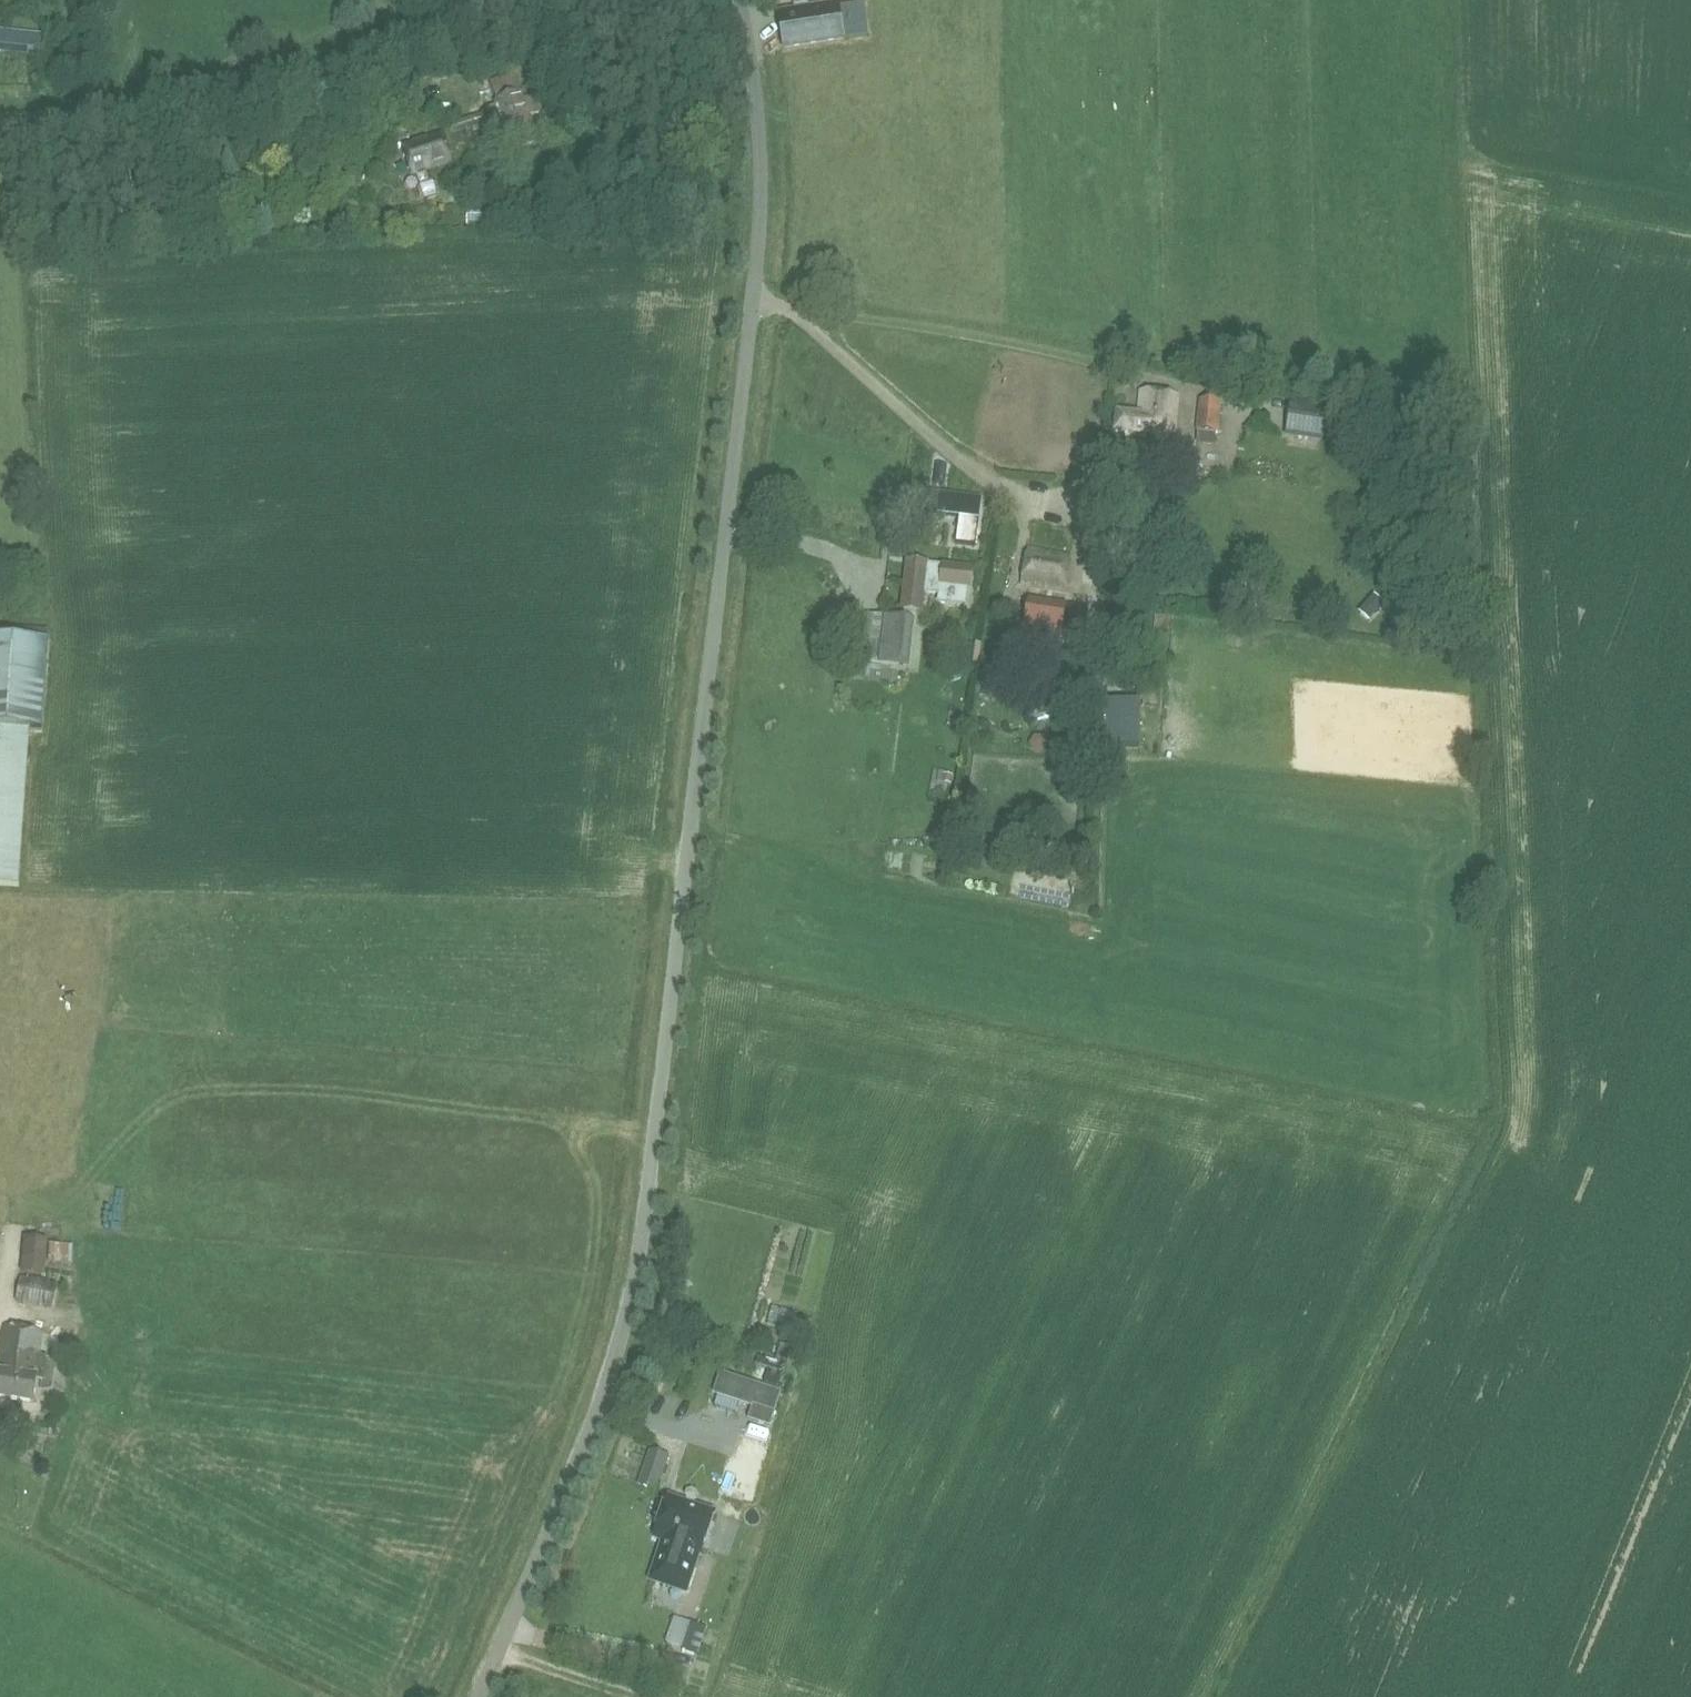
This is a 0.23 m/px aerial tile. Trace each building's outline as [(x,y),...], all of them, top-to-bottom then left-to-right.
[(845,37),(839,2),(778,13),(784,48),(845,37)] [(38,56),(40,35),(0,31),(0,52),(38,56)] [(525,94),(494,103),(512,160),(548,146),(539,115),(534,100),(528,101),(525,94)] [(405,149),(413,175),(417,174),(420,187),(419,191),(421,199),(425,202),(437,198),(439,194),(438,186),(433,183),(429,184),(425,172),(450,164),(442,138),(405,149)] [(483,219),(482,207),(461,208),(461,221),(483,219)] [(1116,434),(1161,438),(1160,447),(1170,448),(1168,474),(1191,476),(1193,453),(1190,452),(1191,443),(1171,441),(1171,439),(1174,440),(1178,397),(1148,394),(1146,417),(1118,414),(1116,434)] [(1220,402),(1199,398),(1194,429),(1215,432),(1220,402)] [(1327,407),(1294,402),(1289,433),(1323,438),(1327,407)] [(925,491),(922,514),(959,518),(956,543),(975,545),(980,498),(925,491)] [(1025,558),(1021,585),(1065,591),(1069,565),(1025,558)] [(966,590),(970,591),(972,572),(944,568),(944,569),(928,567),(908,564),(903,611),(923,614),(925,595),(940,596),(939,605),(964,608),(966,590)] [(1368,621),(1383,604),(1373,594),(1358,611),(1368,621)] [(1062,632),(1066,605),(1029,600),(1025,626),(1062,632)] [(1066,605),(1062,632),(1085,635),(1088,609),(1066,605)] [(885,618),(885,619),(866,617),(861,664),(879,667),(910,670),(915,622),(885,618)] [(19,888),(31,732),(34,732),(40,639),(0,636),(0,887),(19,888)] [(1102,647),(1101,688),(1130,688),(1131,664),(1136,664),(1136,647),(1102,647)] [(991,681),(1013,681),(1014,671),(991,670),(991,681)] [(1022,692),(1030,727),(1055,721),(1048,687),(1022,692)] [(1171,714),(1190,712),(1189,700),(1170,702),(1171,714)] [(1139,749),(1140,705),(1103,704),(1102,748),(1139,749)] [(115,1219),(115,1191),(98,1191),(98,1219),(115,1219)] [(23,1236),(19,1274),(43,1276),(47,1239),(23,1236)] [(16,1304),(53,1310),(58,1284),(20,1278),(16,1304)] [(33,1404),(36,1389),(64,1393),(68,1365),(38,1361),(42,1333),(5,1328),(0,1360),(0,1399),(33,1404)] [(751,1379),(776,1387),(780,1373),(786,1375),(789,1366),(758,1356),(751,1379)] [(721,1375),(715,1393),(718,1394),(739,1401),(754,1406),(750,1419),(768,1425),(779,1394),(721,1375)] [(639,1485),(656,1493),(668,1457),(651,1451),(639,1485)] [(663,1541),(650,1580),(685,1592),(698,1552),(701,1553),(714,1513),(668,1498),(654,1538),(663,1541)] [(691,1623),(683,1648),(698,1654),(707,1629),(691,1623)]
